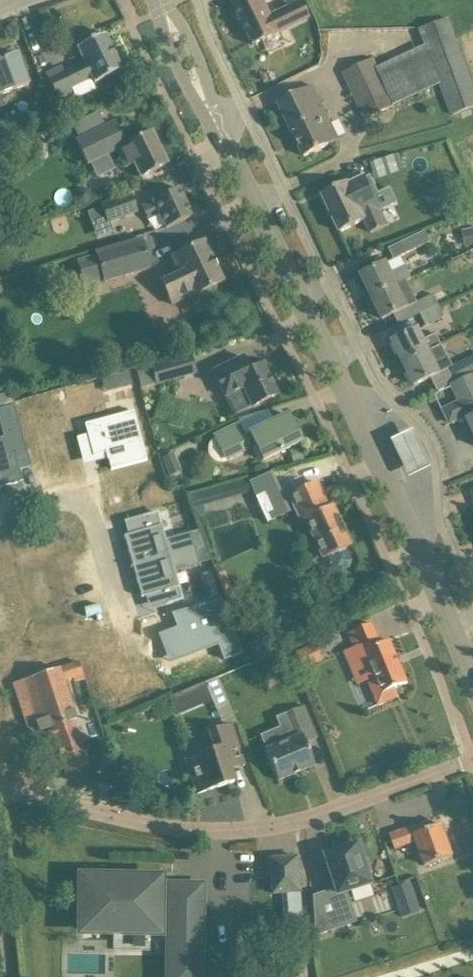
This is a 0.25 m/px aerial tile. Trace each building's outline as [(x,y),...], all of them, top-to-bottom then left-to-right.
[(252,45),(309,18),(301,0),(291,0),(284,3),(286,8),(269,16),(261,0),(230,0),(252,45)] [(342,10),(379,0),(339,0),(342,10)] [(377,64),(396,104),(442,82),(454,112),(472,106),(472,84),(449,18),(422,28),(427,42),(377,64)] [(61,68),(46,76),(58,100),(74,93),(72,88),(92,79),(94,83),(122,70),(105,34),(77,48),(85,63),(64,73),(61,68)] [(29,85),(18,54),(0,60),(0,96),(29,85)] [(374,58),(344,72),(366,118),(396,104),(374,58)] [(313,86),(278,103),(305,157),(339,140),(313,86)] [(98,113),(72,125),(79,139),(105,126),(98,113)] [(79,139),(75,140),(86,163),(116,150),(124,168),(133,164),(140,178),(167,164),(151,132),(126,144),(115,121),(105,126),(79,139)] [(384,177),(404,170),(399,156),(379,162),(384,177)] [(323,194),(341,232),(364,220),(371,234),(389,225),(382,211),(375,195),(372,196),(363,178),(349,184),(348,182),(323,194)] [(155,202),(142,208),(148,220),(159,214),(166,229),(192,216),(179,189),(154,200),(155,202)] [(132,194),(103,205),(110,224),(139,213),(132,194)] [(463,231),(467,246),(472,245),(472,229),(463,231)] [(392,246),(398,258),(401,256),(401,255),(432,241),(426,230),(392,246)] [(104,282),(151,268),(142,240),(96,254),(104,282)] [(162,282),(169,297),(173,306),(223,282),(204,241),(172,256),(180,274),(162,282)] [(398,258),(362,275),(372,297),(407,281),(413,278),(401,256),(398,258)] [(417,302),(407,281),(372,297),(383,320),(416,303),(421,314),(439,305),(451,301),(446,289),(417,302)] [(421,314),(427,325),(445,317),(440,306),(421,314)] [(393,341),(404,363),(442,345),(437,334),(425,340),(419,329),(411,332),(393,341)] [(472,375),(472,357),(454,366),(448,355),(447,355),(442,345),(404,363),(415,386),(433,377),(448,369),(455,383),(472,375)] [(191,356),(153,366),(158,386),(197,376),(191,356)] [(213,372),(235,416),(278,394),(263,364),(249,371),(243,357),(213,372)] [(120,388),(128,386),(132,385),(131,382),(128,373),(117,376),(120,388)] [(455,383),(452,385),(460,401),(446,407),(444,412),(448,422),(453,424),(467,417),(468,419),(468,420),(472,431),(472,375),(455,383)] [(1,396),(4,407),(15,405),(14,403),(9,394),(1,396)] [(73,427),(66,401),(26,411),(44,476),(72,468),(61,430),(73,427)] [(15,405),(4,407),(2,408),(0,409),(0,426),(3,437),(0,438),(0,488),(23,482),(20,470),(17,458),(28,455),(15,405)] [(89,436),(77,439),(83,464),(108,457),(112,470),(147,460),(134,411),(85,424),(89,436)] [(253,450),(251,448),(256,446),(263,460),(301,442),(287,415),(250,433),(250,434),(244,437),(238,424),(214,436),(227,462),(253,450)] [(304,461),(300,448),(289,451),(293,464),(304,461)] [(181,471),(173,453),(161,457),(169,476),(181,471)] [(272,472),(249,483),(267,523),(290,512),(272,472)] [(323,559),(327,557),(333,570),(341,573),(349,569),(352,561),(345,548),(350,546),(331,506),(327,508),(316,482),(289,495),(301,522),(305,520),(323,559)] [(128,534),(124,536),(129,555),(127,555),(131,567),(195,549),(190,533),(165,540),(157,513),(142,517),(145,530),(128,534)] [(195,549),(131,567),(134,579),(136,578),(141,597),(145,596),(163,591),(166,604),(182,599),(174,571),(199,564),(195,549)] [(242,653),(221,599),(171,613),(172,616),(178,614),(182,623),(183,627),(161,635),(171,661),(219,643),(225,657),(223,658),(224,660),(242,653)] [(369,681),(371,687),(379,705),(399,697),(396,688),(408,683),(391,641),(382,645),(373,624),(349,633),(356,649),(360,647),(374,679),(369,681)] [(300,669),(322,659),(316,645),(294,655),(300,669)] [(74,722),(77,721),(59,669),(22,682),(28,700),(40,733),(46,731),(50,743),(55,741),(65,773),(88,765),(74,722)] [(217,677),(204,682),(212,701),(215,709),(228,703),(217,677)] [(166,702),(153,707),(158,720),(171,715),(166,702)] [(293,742),(266,754),(277,781),(314,766),(305,743),(317,738),(303,706),(282,715),(293,742)] [(206,752),(186,758),(198,794),(234,782),(230,770),(244,765),(231,724),(223,727),(209,732),(213,746),(205,748),(206,752)] [(396,849),(417,841),(426,866),(454,856),(443,825),(435,828),(432,819),(390,834),(396,849)] [(342,850),(327,855),(338,889),(316,896),(318,935),(357,922),(347,892),(373,884),(370,873),(373,872),(369,859),(366,861),(360,844),(355,846),(354,842),(341,847),(342,850)] [(272,859),(275,894),(302,892),(299,857),(272,859)] [(84,931),(172,931),(172,976),(203,976),(204,950),(199,950),(200,901),(171,900),(171,908),(157,908),(157,887),(135,886),(136,881),(84,881),(84,931)] [(422,911),(412,882),(393,888),(403,918),(422,911)]
